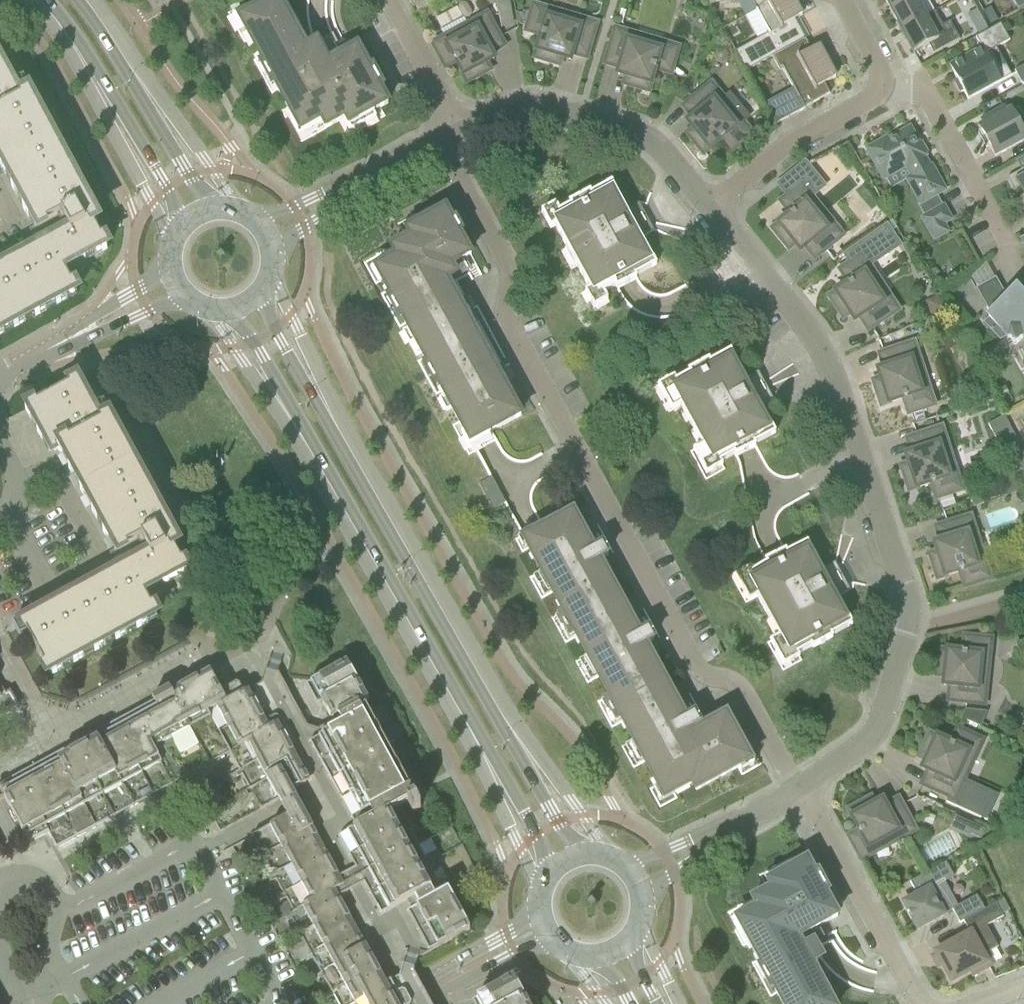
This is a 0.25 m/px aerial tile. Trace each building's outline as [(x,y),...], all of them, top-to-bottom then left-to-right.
[(242,25),(263,64),(261,65),(265,74),(268,78),(272,86),(274,85),(295,124),(316,112),(325,129),(344,119),(351,131),(360,126),(360,127),(364,125),(364,124),(376,118),(373,112),(383,107),(388,104),(380,91),(380,92),(379,89),(381,88),(378,81),(376,77),(372,71),(369,72),(368,70),(369,69),(357,48),(350,52),(341,57),(335,60),(326,44),(325,42),(317,46),(316,47),(307,52),(293,26),(285,10),(279,0),(274,0),(259,8),(263,14),(242,25)] [(416,15),(431,7),(427,0),(408,0),(416,15)] [(495,0),(498,14),(510,12),(508,0),(497,0),(495,0)] [(799,6),(796,0),(776,0),(755,12),(768,34),(735,52),(746,72),(772,58),(771,57),(805,39),(794,20),(802,16),(797,7),(799,6)] [(755,12),(776,0),(749,0),(755,12)] [(910,0),(884,0),(890,11),(910,0)] [(926,18),(916,0),(910,0),(890,11),(902,32),(935,14),(935,13),(926,18)] [(596,25),(577,19),(533,6),(531,14),(522,12),(522,15),(515,13),(517,24),(527,27),(526,32),(541,36),(535,59),(559,66),(561,58),(570,61),(572,55),(586,59),(596,25)] [(949,23),(942,27),(935,14),(902,32),(913,53),(928,46),(933,54),(958,40),(949,23)] [(503,47),(494,29),(486,15),(432,45),(445,68),(456,62),(467,83),(489,71),(485,64),(493,60),(490,54),(503,47)] [(995,48),(1007,41),(999,26),(975,38),(981,49),(949,66),(957,81),(954,83),(959,93),(962,92),(967,100),(1011,77),(995,48)] [(678,49),(634,36),(615,30),(605,65),(619,69),(617,75),(626,78),(624,85),(648,92),(655,70),(670,74),(678,49)] [(822,54),(815,58),(805,39),(771,57),(772,58),(779,72),(782,70),(793,90),(764,105),(775,126),(805,109),(804,108),(829,95),(824,84),(835,78),(822,54)] [(35,231),(39,229),(40,229),(49,245),(0,271),(0,331),(75,291),(63,268),(105,245),(92,223),(95,221),(28,96),(19,101),(0,66),(0,167),(35,231)] [(1023,84),(1023,68),(1015,73),(1021,85),(1023,84)] [(729,93),(725,97),(713,83),(683,107),(692,119),(687,123),(693,130),(687,135),(703,155),(721,140),(731,152),(752,135),(743,125),(750,119),(729,93)] [(977,134),(985,149),(989,147),(995,157),(1023,141),(1023,123),(1016,111),(1012,114),(1010,110),(1006,112),(1004,108),(980,122),(982,125),(978,127),(981,132),(977,134)] [(886,140),(866,150),(876,168),(883,180),(885,179),(905,168),(910,176),(905,179),(906,181),(919,203),(920,205),(925,202),(927,201),(936,196),(944,191),(931,167),(929,168),(923,158),(925,157),(909,129),(887,142),(886,140)] [(823,157),(831,170),(823,175),(828,185),(846,174),(833,152),(823,157)] [(790,215),(772,230),(788,250),(794,245),(800,252),(805,248),(814,259),(842,237),(827,218),(809,197),(807,194),(820,184),(805,165),(801,167),(779,186),(788,197),(780,203),(790,215)] [(1007,179),(1023,211),(1023,170),(1007,179)] [(628,215),(626,211),(611,184),(590,195),(589,193),(569,204),(570,206),(559,212),(558,211),(558,210),(557,207),(556,208),(555,205),(541,213),(542,215),(544,218),(550,229),(554,227),(568,251),(574,248),(582,262),(576,266),(589,290),(585,293),(591,304),(590,304),(592,307),(594,309),(607,302),(606,299),(605,296),(604,296),(603,295),(614,289),(616,291),(626,285),(637,279),(636,277),(656,266),(639,235),(647,230),(637,210),(628,215)] [(857,185),(842,197),(860,220),(876,208),(857,185)] [(942,225),(950,221),(943,207),(923,218),(935,239),(947,233),(942,225)] [(451,221),(445,210),(430,218),(427,213),(415,219),(411,221),(402,226),(409,239),(391,249),(394,255),(384,261),(383,260),(379,263),(373,267),(390,298),(387,299),(399,320),(402,319),(408,331),(413,328),(425,350),(420,353),(427,365),(424,367),(436,388),(438,386),(445,399),(450,396),(455,405),(450,408),(473,449),(479,446),(479,447),(482,446),(484,445),(483,444),(492,439),(489,434),(520,417),(507,392),(503,394),(492,374),(496,372),(470,325),(466,327),(455,307),(459,304),(446,280),(466,269),(462,261),(470,256),(460,237),(459,237),(458,234),(461,233),(455,222),(452,223),(451,221)] [(848,285),(829,297),(843,319),(849,314),(854,322),(860,318),(868,331),(898,311),(868,265),(897,246),(885,227),(845,255),(851,264),(840,271),(848,285)] [(975,289),(990,316),(982,324),(1000,342),(1007,338),(1014,346),(1023,337),(1023,295),(1019,298),(1013,291),(1006,298),(995,278),(993,279),(976,289),(975,289)] [(930,316),(943,311),(938,298),(925,303),(930,316)] [(908,414),(935,405),(916,343),(879,355),(884,369),(877,371),(880,380),(873,382),(881,406),(903,399),(908,414)] [(748,383),(745,379),(730,352),(709,363),(708,361),(696,367),(688,372),(689,374),(677,381),(675,377),(667,381),(664,383),(658,387),(666,401),(665,401),(667,404),(672,412),(680,407),(702,448),(705,447),(715,467),(733,457),(735,459),(737,458),(745,454),(756,447),(755,445),(775,434),(758,403),(766,398),(755,379),(748,383)] [(76,383),(81,380),(77,373),(64,380),(68,387),(30,408),(30,409),(25,411),(49,454),(53,451),(53,452),(58,450),(115,555),(120,552),(129,568),(22,626),(20,621),(12,625),(20,638),(27,634),(48,672),(155,614),(143,592),(185,569),(172,546),(175,544),(107,420),(99,425),(76,383)] [(922,412),(913,415),(915,423),(925,420),(922,412)] [(1005,460),(1023,454),(1010,415),(992,421),(1005,460)] [(936,499),(964,490),(943,428),(907,440),(912,454),(905,456),(908,465),(901,467),(909,491),(931,484),(936,499)] [(493,511),(505,504),(491,478),(479,485),(493,511)] [(952,495),(939,500),(943,509),(955,505),(952,495)] [(589,544),(578,524),(572,513),(540,531),(539,528),(530,533),(521,538),(540,572),(532,577),(537,586),(536,586),(538,590),(539,589),(544,598),(552,594),(565,618),(560,621),(565,630),(570,639),(575,636),(586,657),(578,661),(583,670),(582,670),(584,674),(585,674),(590,683),(598,678),(608,697),(600,701),(606,712),(605,713),(607,716),(608,716),(614,727),(622,723),(632,741),(624,746),(629,755),(628,755),(630,759),(631,758),(636,767),(644,763),(657,787),(653,790),(657,798),(659,802),(660,804),(672,797),(671,795),(691,784),(695,791),(739,768),(741,772),(749,768),(753,766),(755,765),(747,751),(746,752),(726,716),(701,729),(694,715),(691,716),(687,709),(681,712),(645,646),(654,641),(648,630),(645,632),(641,624),(635,628),(599,562),(608,557),(602,546),(599,547),(595,540),(589,544)] [(964,588),(989,580),(970,517),(936,528),(940,542),(934,544),(937,553),(929,555),(937,579),(959,572),(964,588)] [(824,574),(822,570),(807,543),(787,554),(785,551),(772,559),(764,563),(765,566),(752,573),(751,569),(744,573),(744,572),(741,574),(735,578),(743,592),(742,592),(744,595),(748,603),(757,598),(778,637),(770,642),(774,650),(773,650),(775,653),(783,667),(790,664),(793,662),(799,658),(797,655),(811,647),(812,650),(832,639),(831,636),(852,625),(835,594),(843,589),(832,570),(824,574)] [(983,705),(990,640),(964,637),(962,653),(939,651),(936,676),(950,677),(948,701),(983,705)] [(368,703),(346,663),(305,685),(269,666),(219,694),(209,672),(171,693),(169,690),(152,699),(157,708),(98,740),(97,740),(12,786),(1,792),(4,799),(28,843),(47,834),(56,850),(230,755),(260,810),(277,801),(287,818),(252,837),(287,902),(342,1003),(410,1003),(405,995),(401,994),(397,996),(390,984),(385,986),(381,979),(469,931),(442,881),(438,883),(397,809),(407,804),(412,813),(420,809),(363,705),(368,703)] [(980,729),(986,714),(963,711),(959,720),(980,729)] [(981,741),(957,730),(950,744),(929,735),(918,758),(931,764),(921,785),(953,800),(951,805),(947,803),(946,804),(974,817),(985,794),(961,783),(963,780),(956,777),(966,754),(974,757),(981,741)] [(876,811),(873,805),(870,799),(847,811),(858,831),(848,837),(861,861),(914,832),(897,800),(876,811)] [(927,814),(924,822),(931,825),(935,817),(927,814)] [(974,825),(970,834),(980,839),(984,830),(974,825)] [(813,872),(806,861),(791,869),(790,866),(765,880),(770,890),(752,900),(757,909),(733,922),(739,934),(743,933),(760,965),(762,967),(759,968),(770,988),(773,987),(774,989),(774,990),(781,1003),(832,1003),(811,965),(821,959),(813,945),(819,941),(813,930),(837,917),(825,896),(824,894),(826,892),(816,873),(813,875),(812,872),(813,872)] [(963,922),(984,910),(976,896),(957,907),(943,884),(953,878),(945,864),(909,883),(917,896),(903,904),(917,930),(952,911),(959,924),(963,922)] [(269,890),(258,895),(262,903),(273,897),(269,890)] [(283,918),(292,914),(287,902),(277,907),(283,918)] [(986,927),(1002,918),(995,904),(984,910),(963,922),(969,934),(934,953),(950,983),(970,972),(972,976),(989,968),(982,956),(997,948),(986,927)] [(535,1001),(522,997),(512,979),(472,1001),(473,1003),(537,1003),(535,1001)]
